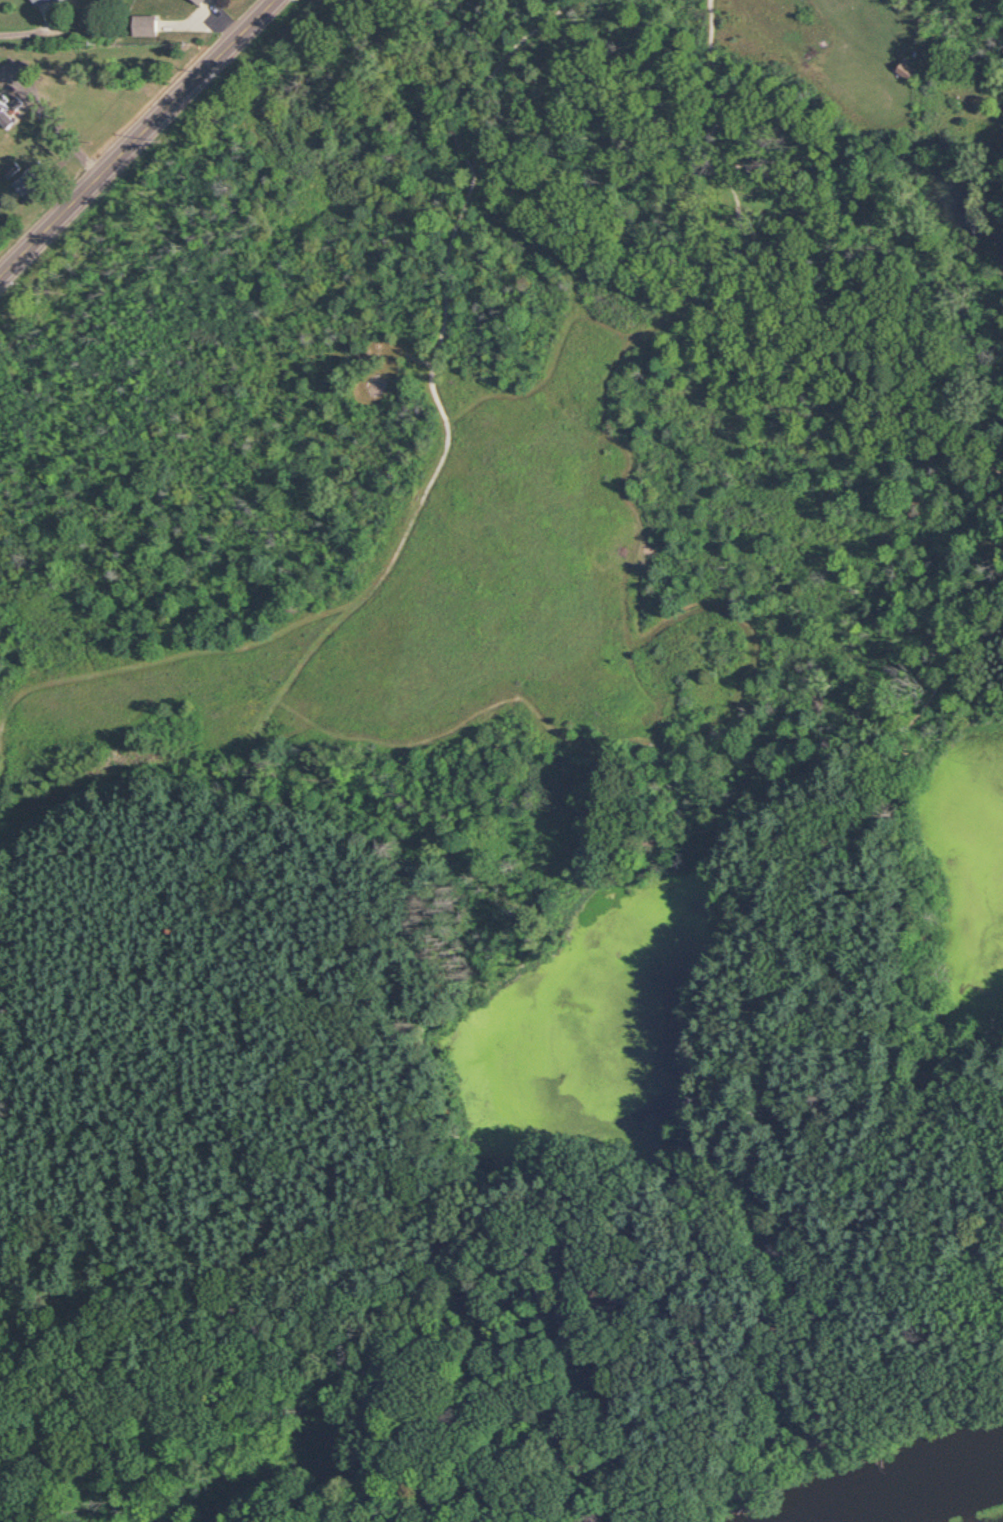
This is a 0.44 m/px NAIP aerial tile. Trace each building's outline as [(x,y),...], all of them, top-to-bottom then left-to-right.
[(132,15),(132,36),(156,36),(156,15),(132,15)] [(919,69),(905,59),(897,70),(911,80),(919,69)] [(16,121),(9,115),(22,101),(17,96),(11,103),(2,94),(0,96),(0,121),(8,129),(16,121)] [(1,173),(7,178),(19,165),(13,160),(1,173)] [(24,196),(40,179),(27,167),(11,184),(24,196)]
